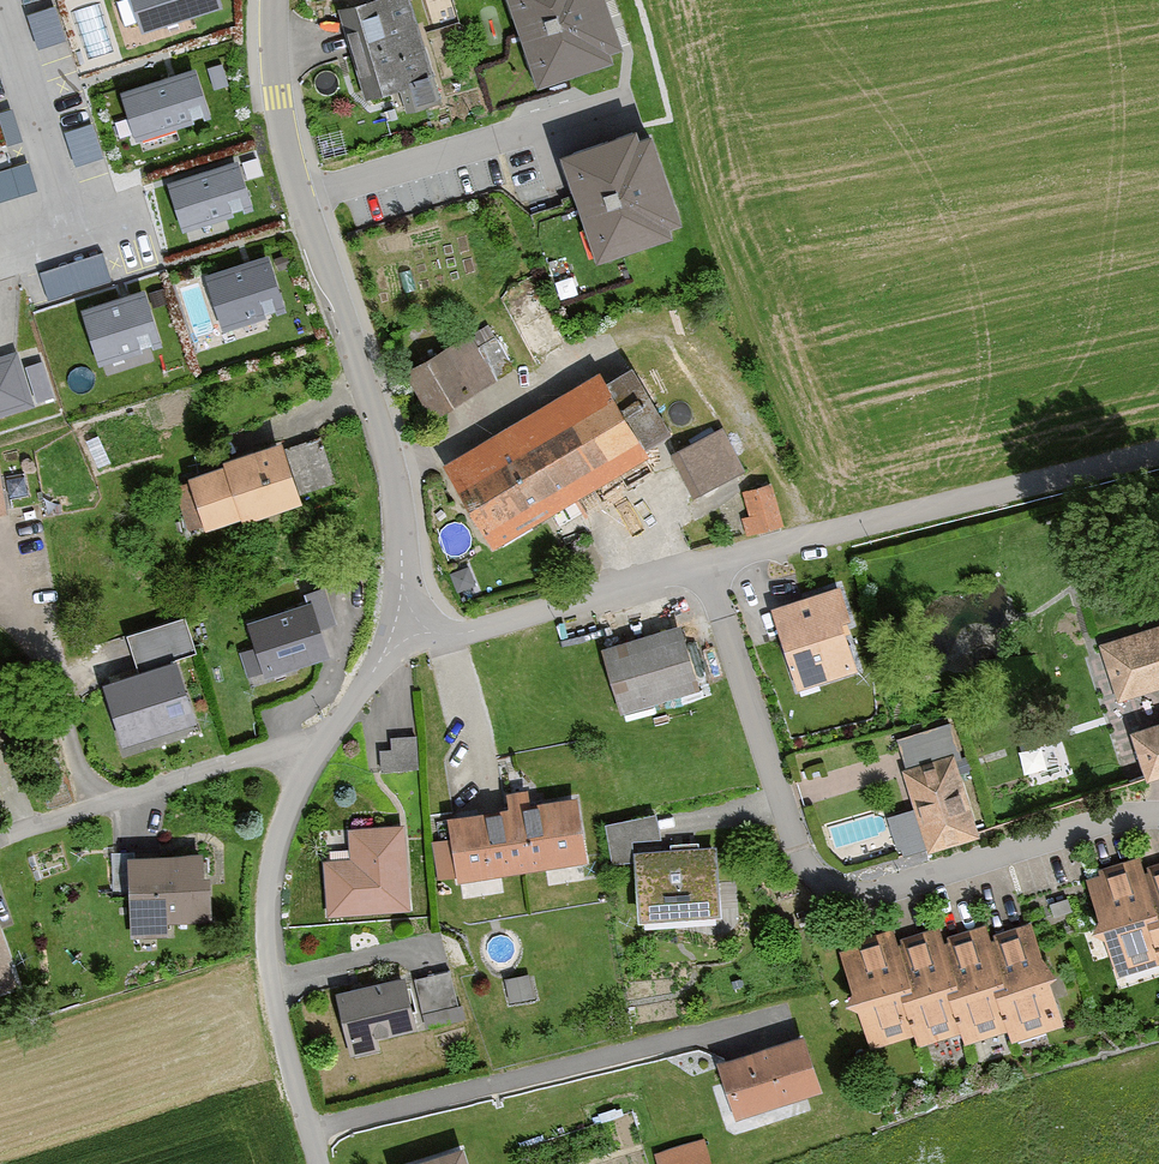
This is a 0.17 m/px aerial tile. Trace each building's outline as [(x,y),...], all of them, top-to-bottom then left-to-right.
[(65,33),(55,0),(49,0),(27,7),(38,41),(65,33)] [(144,22),(214,0),(137,0),(144,22)] [(356,2),(389,116),(437,102),(404,0),(364,0),(356,2)] [(539,84),(628,58),(610,0),(514,0),(539,84)] [(208,110),(194,66),(124,88),(138,133),(208,110)] [(93,117),(65,126),(76,158),(103,149),(93,117)] [(649,121),(563,150),(601,263),(687,235),(649,121)] [(0,164),(0,194),(36,185),(29,157),(0,164)] [(251,202),(238,159),(171,180),(184,223),(251,202)] [(265,255),(209,273),(226,322),(281,304),(265,255)] [(144,290),(86,308),(101,356),(159,338),(144,290)] [(466,336),(401,371),(429,419),(494,383),(466,336)] [(31,401),(15,352),(0,357),(0,411),(31,401)] [(600,372),(445,466),(496,551),(652,457),(600,372)] [(672,445),(692,490),(742,468),(722,422),(672,445)] [(301,507),(280,443),(183,475),(204,539),(301,507)] [(785,527),(772,484),(742,493),(755,536),(785,527)] [(842,588),(768,607),(791,694),(863,679),(842,588)] [(325,649),(309,600),(251,619),(267,668),(325,649)] [(678,630),(601,650),(616,713),(699,696),(678,630)] [(1098,651),(1114,701),(1158,687),(1158,632),(1098,651)] [(174,658),(106,679),(124,735),(192,714),(174,658)] [(1124,733),(1140,784),(1158,778),(1158,722),(1124,733)] [(381,735),(381,763),(417,762),(416,734),(381,735)] [(1066,738),(1022,741),(1023,762),(1067,759),(1066,738)] [(954,758),(897,772),(923,857),(977,841),(954,758)] [(574,800),(444,819),(453,882),(583,863),(574,800)] [(347,861),(319,863),(322,921),(409,917),(405,828),(345,830),(347,861)] [(713,849),(628,851),(635,926),(718,925),(713,849)] [(208,853),(125,856),(129,939),(166,938),(166,924),(211,922),(208,853)] [(1079,881),(1111,980),(1153,968),(1154,979),(1158,978),(1158,866),(1143,877),(1134,859),(1079,881)] [(884,932),(834,953),(864,1047),(909,1037),(912,1048),(950,1037),(957,1048),(1000,1037),(1005,1051),(1059,1034),(1057,977),(1024,920),(990,944),(980,928),(937,940),(930,926),(893,940),(884,932)] [(413,972),(426,1023),(465,1013),(452,962),(413,972)] [(506,980),(510,1003),(535,998),(531,975),(506,980)] [(404,979),(335,992),(347,1051),(416,1037),(404,979)] [(804,1037),(714,1064),(727,1118),(817,1094),(804,1037)] [(650,1155),(652,1163),(709,1163),(704,1140),(650,1155)] [(405,1163),(467,1163),(462,1147),(405,1163)]
